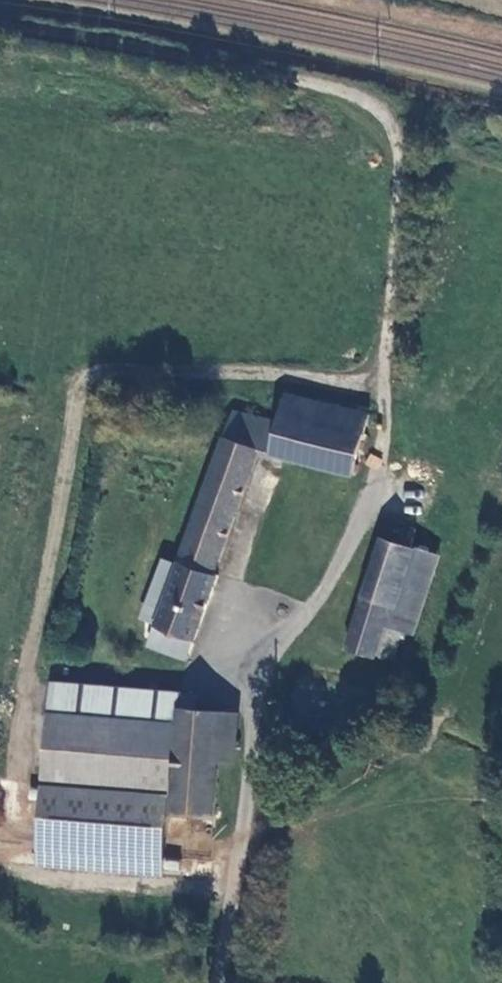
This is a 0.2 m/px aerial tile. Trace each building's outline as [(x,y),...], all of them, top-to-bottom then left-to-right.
[(259,449),(356,472),(369,414),(286,393),(278,423),(234,412),(176,568),(161,563),(154,583),(165,587),(146,644),(186,657),(259,449)] [(405,588),(418,552),(383,539),(372,575),(405,588)] [(434,557),(418,552),(405,588),(392,624),(404,628),(409,630),(434,557)] [(372,575),(346,649),(373,660),(376,651),(394,657),(404,628),(392,624),(405,588),(372,575)] [(178,695),(56,684),(48,784),(170,797),(178,695)] [(213,819),(217,764),(220,714),(197,712),(198,702),(180,700),(172,816),(213,819)] [(241,716),(220,714),(217,764),(238,765),(241,716)] [(170,797),(48,784),(43,844),(164,856),(170,797)]
